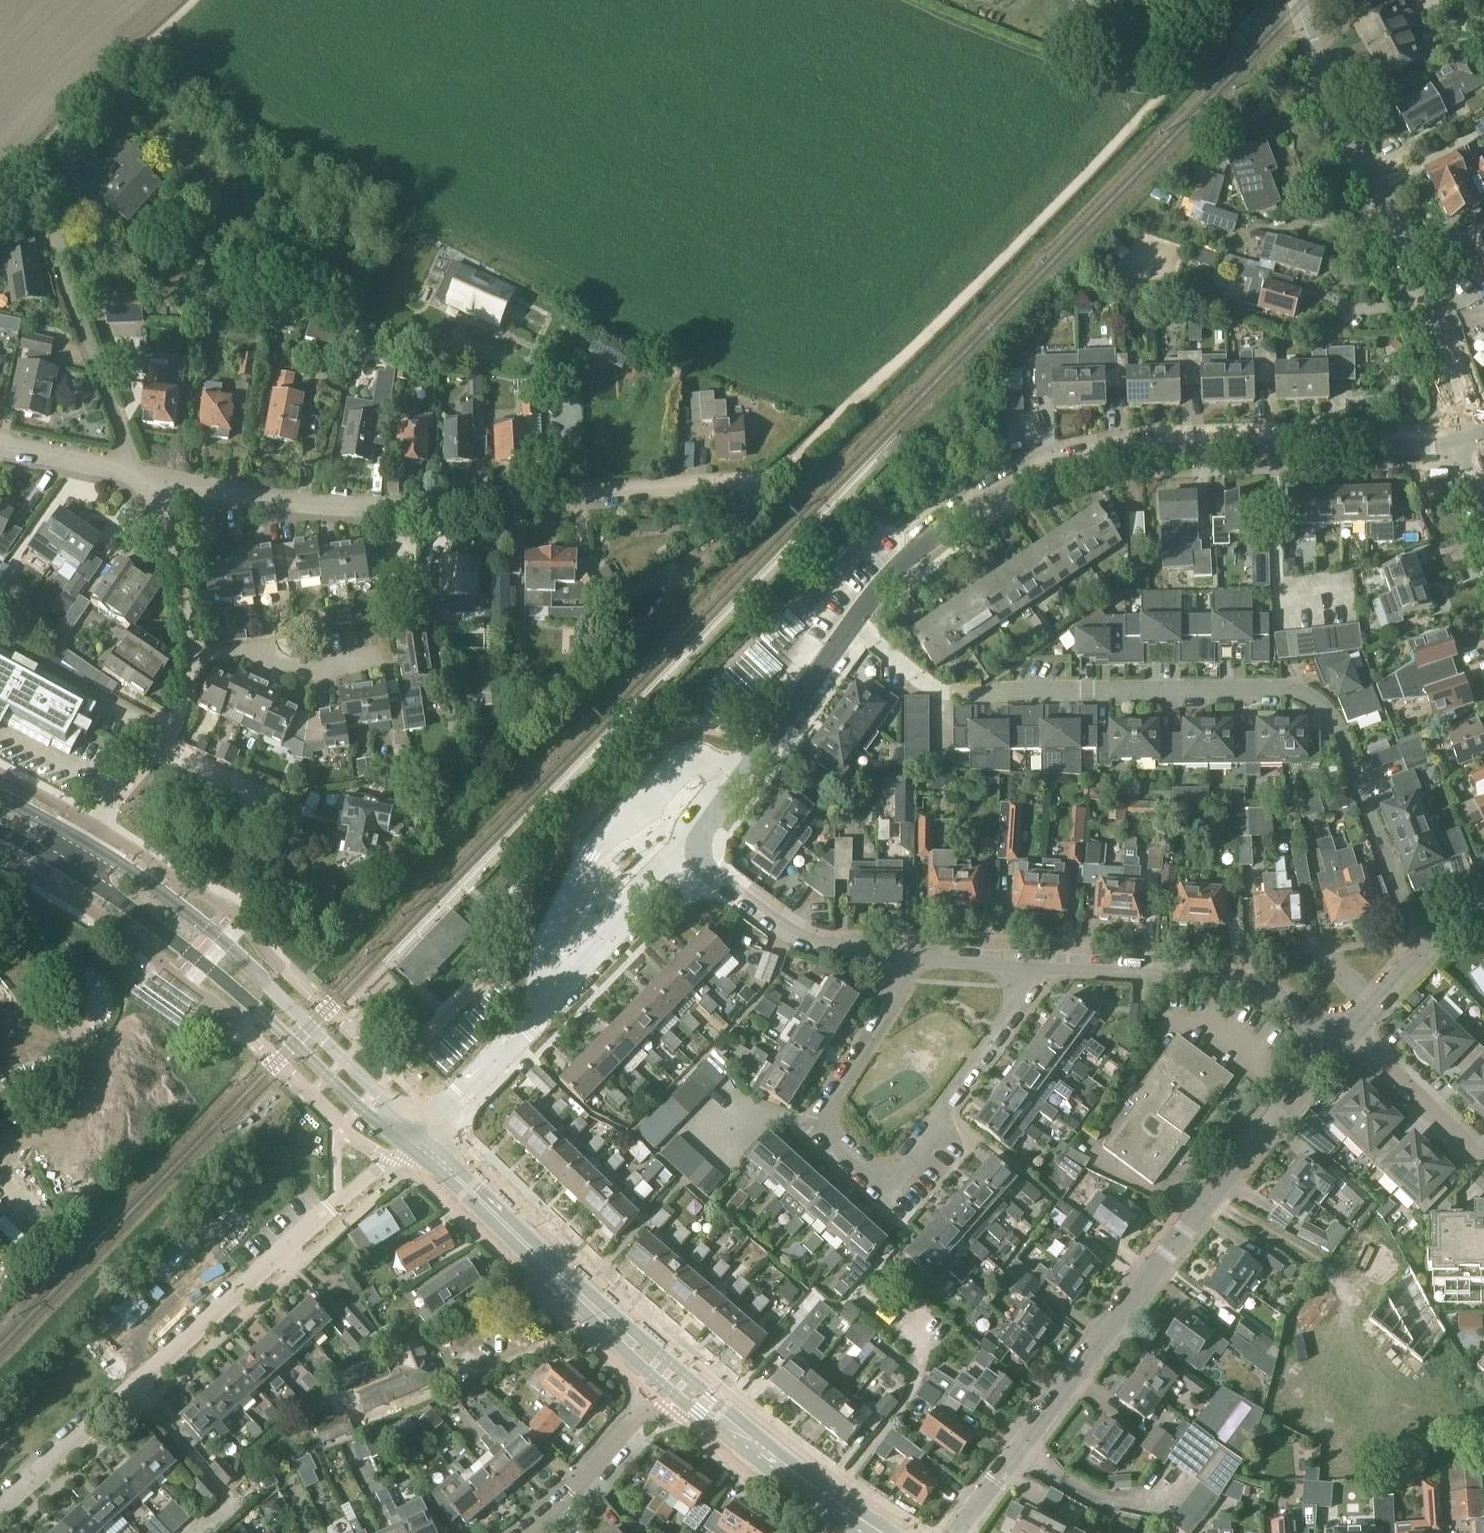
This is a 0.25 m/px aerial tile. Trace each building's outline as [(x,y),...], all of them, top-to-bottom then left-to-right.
[(1410,33),(1403,18),(1414,13),(1408,0),(1385,0),(1382,2),(1386,11),(1356,25),(1362,38),(1367,35),(1374,50),(1410,33)] [(1417,47),(1410,33),(1374,50),(1381,65),(1376,67),(1382,79),(1427,58),(1421,45),(1417,47)] [(1397,107),(1411,134),(1446,115),(1445,113),(1466,102),(1463,98),(1483,87),(1483,81),(1470,55),(1454,64),(1436,74),(1441,83),(1429,89),(1397,107)] [(1481,138),(1483,136),(1483,123),(1475,127),(1481,138)] [(120,188),(107,203),(120,215),(121,214),(129,220),(162,183),(144,167),(150,160),(124,136),(108,153),(130,174),(126,179),(121,174),(114,182),(120,188)] [(1229,156),(1250,214),(1282,203),(1271,173),(1276,171),(1266,143),(1229,156)] [(1472,166),(1464,150),(1468,148),(1467,147),(1453,154),(1454,157),(1426,171),(1438,195),(1468,181),(1481,174),(1483,173),(1483,161),(1472,166)] [(1185,196),(1190,197),(1217,205),(1224,179),(1211,176),(1208,188),(1201,186),(1196,185),(1185,196)] [(1479,205),(1468,181),(1438,195),(1450,219),(1479,205)] [(1200,223),(1235,233),(1239,216),(1205,206),(1200,223)] [(1458,240),(1471,263),(1483,256),(1483,225),(1458,240)] [(1222,253),(1221,258),(1274,274),(1276,266),(1318,278),(1325,252),(1268,236),(1259,264),(1222,253)] [(12,303),(43,298),(35,250),(16,253),(14,241),(0,244),(0,268),(6,267),(12,303)] [(1471,263),(1477,274),(1475,275),(1481,287),(1483,285),(1483,256),(1471,263)] [(1274,274),(1221,258),(1219,258),(1215,270),(1236,276),(1235,278),(1247,281),(1241,303),(1260,309),(1294,319),(1301,294),(1290,291),(1294,280),(1274,274)] [(461,310),(498,328),(502,318),(511,299),(515,291),(504,286),(487,278),(455,263),(438,299),(461,310)] [(142,325),(140,286),(106,287),(107,326),(142,325)] [(307,327),(310,309),(272,304),(268,320),(307,327)] [(306,339),(346,349),(352,326),(312,316),(306,339)] [(32,350),(29,364),(28,364),(18,410),(49,417),(59,370),(47,368),(50,353),(53,354),(55,341),(27,335),(24,348),(32,350)] [(1302,365),(1303,401),(1328,400),(1328,376),(1338,375),(1339,382),(1355,382),(1354,349),(1326,350),(1326,353),(1313,353),(1313,365),(1302,365)] [(1277,402),(1303,401),(1302,365),(1276,366),(1276,351),(1265,352),(1266,379),(1277,378),(1277,402)] [(1228,368),(1230,404),(1254,403),(1254,379),(1266,379),(1265,352),(1252,352),(1244,352),(1240,356),(1241,368),(1228,368)] [(1159,406),(1180,405),(1180,382),(1191,381),(1191,354),(1178,355),(1178,360),(1166,360),(1166,370),(1153,371),(1155,406),(1159,406)] [(1202,404),(1230,404),(1228,368),(1202,369),(1202,354),(1191,354),(1191,381),(1202,381),(1202,404)] [(242,355),(240,376),(254,377),(257,356),(242,355)] [(1081,373),(1079,373),(1079,356),(1037,358),(1038,399),(1054,399),(1055,411),(1082,410),(1082,408),(1081,373)] [(1155,406),(1153,371),(1128,372),(1127,356),(1117,357),(1118,384),(1128,384),(1129,407),(1155,406)] [(1081,373),(1082,408),(1106,408),(1105,385),(1118,384),(1117,357),(1104,357),(1104,360),(1091,360),(1092,373),(1081,373)] [(379,416),(389,418),(397,360),(390,358),(387,373),(380,372),(374,405),(349,400),(344,428),(348,429),(342,457),(370,463),(378,422),(379,416)] [(147,388),(143,423),(174,427),(179,392),(166,390),(168,368),(151,366),(148,388),(147,388)] [(276,393),(269,437),(296,442),(303,399),(292,397),(295,377),(290,376),(279,374),(277,386),(276,393)] [(484,374),(470,374),(470,396),(484,397),(484,374)] [(207,385),(206,396),(205,396),(201,427),(212,429),(210,438),(228,440),(229,431),(230,430),(233,400),(219,399),(220,387),(207,385)] [(1001,412),(1008,412),(1025,411),(1024,391),(1003,391),(1001,392),(1001,412)] [(522,393),(522,394),(523,416),(536,416),(535,392),(522,393)] [(717,423),(719,458),(745,456),(742,420),(728,422),(726,402),(716,403),(715,393),(699,394),(701,424),(717,423)] [(473,462),(472,434),(484,433),(483,405),(462,405),(463,418),(445,419),(445,427),(447,463),(473,462)] [(690,409),(679,409),(679,423),(690,423),(690,409)] [(411,428),(398,428),(397,441),(401,441),(401,463),(427,463),(428,429),(432,429),(432,416),(411,416),(411,428)] [(515,429),(514,420),(496,421),(497,462),(528,461),(527,429),(515,429)] [(1396,528),(1392,529),(1392,523),(1391,489),(1365,490),(1365,524),(1365,530),(1365,540),(1374,540),(1374,544),(1392,543),(1392,537),(1396,537),(1396,528)] [(1340,491),(1340,525),(1339,525),(1339,531),(1343,531),(1343,525),(1365,524),(1365,490),(1340,491)] [(1340,491),(1314,492),(1316,541),(1318,541),(1317,525),(1339,525),(1340,525),(1340,491)] [(1302,541),(1316,541),(1314,492),(1287,492),(1288,501),(1281,501),(1282,523),(1288,523),(1288,526),(1301,526),(1301,532),(1302,532),(1302,541)] [(1255,494),(1226,494),(1227,520),(1214,521),(1215,545),(1229,545),(1229,535),(1256,534),(1255,494)] [(1198,539),(1196,495),(1161,497),(1162,523),(1168,522),(1169,533),(1181,532),(1182,553),(1171,554),(1172,568),(1193,567),(1194,577),(1213,576),(1211,552),(1197,553),(1196,539),(1198,539)] [(59,551),(78,524),(60,510),(40,537),(59,551)] [(1070,576),(1106,551),(1103,547),(1115,538),(1098,512),(1083,522),(1081,519),(1050,540),(1053,544),(1021,565),(1018,561),(989,581),(992,585),(960,606),(957,602),(928,622),(931,626),(914,637),(931,663),(943,655),(946,659),(982,635),(979,631),(1005,613),(1008,617),(1043,594),(1040,589),(1067,571),(1070,576)] [(663,519),(651,520),(652,523),(652,533),(664,532),(663,522),(663,519)] [(696,527),(692,521),(690,519),(686,521),(683,524),(689,532),(696,527)] [(78,524),(59,551),(50,565),(57,571),(64,563),(75,571),(79,566),(87,554),(98,539),(97,538),(99,535),(89,528),(87,531),(80,526),(78,524)] [(318,549),(319,549),(317,540),(295,544),(283,545),(289,582),(300,581),(301,581),(323,578),(318,549)] [(1132,541),(1133,571),(1147,570),(1146,540),(1132,541)] [(346,584),(381,579),(377,551),(365,552),(364,542),(340,546),(346,584)] [(289,582),(283,545),(272,547),(271,546),(247,550),(249,559),(250,559),(254,588),(277,585),(277,584),(289,582)] [(340,546),(319,549),(318,549),(323,578),(324,587),(346,584),(340,546)] [(1424,582),(1418,566),(1424,564),(1419,551),(1406,555),(1407,560),(1377,570),(1378,574),(1384,571),(1391,593),(1392,593),(1424,582)] [(552,553),(528,552),(526,609),(552,609),(552,603),(552,553)] [(552,553),(552,603),(592,603),(595,600),(609,592),(608,591),(598,574),(598,572),(581,582),(582,584),(575,584),(575,553),(552,553)] [(440,569),(422,569),(423,596),(441,596),(441,597),(441,613),(478,613),(478,599),(477,567),(474,562),(469,562),(469,560),(466,560),(463,557),(454,557),(451,560),(440,561),(440,569)] [(250,559),(249,559),(227,563),(233,600),(256,597),(254,588),(250,559)] [(1292,563),(1292,560),(1283,561),(1284,578),(1296,577),(1295,563),(1292,563)] [(89,602),(89,603),(125,628),(132,625),(158,589),(117,561),(89,602)] [(233,600),(227,563),(204,566),(210,604),(233,600)] [(13,573),(3,566),(0,570),(0,591),(13,573)] [(62,591),(74,600),(87,581),(75,573),(62,591)] [(1105,599),(1114,594),(1100,573),(1092,579),(1105,599)] [(1253,588),(1271,587),(1270,575),(1258,576),(1253,576),(1253,588)] [(1392,593),(1391,593),(1380,597),(1390,625),(1402,621),(1401,617),(1432,607),(1424,582),(1392,593)] [(512,589),(498,590),(498,614),(512,614),(512,589)] [(1182,592),(1162,593),(1162,645),(1180,644),(1180,665),(1198,664),(1198,616),(1182,616),(1182,592)] [(1213,616),(1198,616),(1198,664),(1216,664),(1216,644),(1234,644),(1233,592),(1213,592),(1213,616)] [(1233,592),(1234,644),(1251,644),(1252,664),(1270,664),(1270,616),(1253,616),(1253,592),(1233,592)] [(1142,617),(1127,617),(1127,665),(1145,665),(1145,645),(1162,645),(1162,593),(1142,593),(1142,617)] [(79,597),(43,650),(52,656),(93,684),(100,674),(66,650),(64,641),(89,604),(79,597)] [(586,609),(571,609),(571,623),(586,623),(586,609)] [(1127,665),(1127,617),(1106,617),(1101,610),(1069,632),(1078,645),(1078,657),(1096,657),(1096,662),(1109,662),(1110,665),(1127,665)] [(341,625),(353,623),(351,613),(340,615),(341,625)] [(1045,641),(1055,634),(1041,615),(1032,621),(1045,641)] [(434,676),(428,635),(430,635),(428,622),(414,624),(415,635),(399,637),(406,680),(413,679),(415,691),(401,693),(407,731),(424,728),(420,697),(422,696),(420,686),(429,685),(435,684),(434,676)] [(1347,625),(1350,651),(1363,649),(1360,623),(1347,625)] [(1347,625),(1335,626),(1339,652),(1350,651),(1347,625)] [(1335,626),(1323,628),(1327,654),(1339,652),(1335,626)] [(1327,654),(1323,628),(1311,630),(1314,656),(1327,654)] [(247,630),(238,632),(239,640),(248,639),(247,630)] [(1311,630),(1299,631),(1302,657),(1314,656),(1311,630)] [(1302,657),(1299,631),(1287,633),(1291,659),(1302,657)] [(127,633),(102,670),(143,698),(171,657),(134,632),(127,633)] [(239,640),(238,632),(230,633),(231,641),(239,640)] [(1399,687),(1453,670),(1449,657),(1456,655),(1454,649),(1453,649),(1451,643),(1454,642),(1450,635),(1449,635),(1448,632),(1429,638),(1427,634),(1416,641),(1416,642),(1410,644),(1416,660),(1395,674),(1399,687)] [(1291,659),(1287,633),(1275,634),(1279,660),(1291,659)] [(94,708),(74,697),(76,695),(0,654),(0,725),(2,722),(48,747),(49,744),(68,755),(78,736),(83,739),(88,729),(84,727),(94,708)] [(1348,654),(1315,659),(1326,687),(1333,684),(1349,724),(1382,711),(1365,668),(1355,671),(1348,654)] [(1457,682),(1453,670),(1399,687),(1404,701),(1429,699),(1434,715),(1472,702),(1471,699),(1470,691),(1467,691),(1465,685),(1466,685),(1464,679),(1457,682)] [(224,706),(236,680),(215,671),(199,706),(221,716),(225,706),(224,706)] [(240,672),(236,680),(224,706),(225,706),(245,715),(261,681),(240,672)] [(1380,694),(1390,691),(1386,680),(1377,686),(1380,694)] [(267,725),(278,699),(279,699),(282,691),(261,681),(245,715),(241,725),(262,734),(266,724),(267,725)] [(406,731),(402,703),(390,705),(387,683),(364,686),(369,725),(393,721),(395,733),(406,731)] [(857,686),(843,706),(878,731),(900,701),(877,684),(869,694),(857,686)] [(369,725),(364,686),(340,690),(343,709),(344,709),(346,728),(348,728),(369,725)] [(1390,691),(1380,694),(1383,703),(1394,702),(1390,691)] [(906,711),(930,711),(930,697),(906,697),(906,711)] [(267,725),(266,724),(262,734),(284,744),(288,735),(306,743),(309,715),(278,700),(279,699),(278,699),(267,725)] [(843,706),(828,725),(859,747),(873,728),(877,732),(878,731),(843,706)] [(1008,728),(990,728),(991,772),(1011,773),(1010,752),(1026,751),(1026,708),(1008,709),(1008,728)] [(1044,708),(1026,708),(1026,751),(1042,751),(1042,774),(1062,775),(1062,727),(1044,727),(1044,708)] [(1079,727),(1062,727),(1062,775),(1082,776),(1082,751),(1098,751),(1098,766),(1098,738),(1098,708),(1079,708),(1079,727)] [(309,715),(306,743),(307,743),(325,741),(327,750),(351,747),(348,728),(346,728),(344,709),(343,709),(320,713),(309,715)] [(991,772),(990,728),(973,728),(972,709),(954,709),(954,752),(971,752),(971,771),(991,772)] [(930,725),(930,711),(906,711),(906,725),(930,725)] [(1448,730),(1448,741),(1451,741),(1460,766),(1483,757),(1483,734),(1481,728),(1479,729),(1475,720),(1448,730)] [(1284,764),(1283,721),(1258,721),(1259,736),(1246,736),(1247,765),(1284,764)] [(1308,721),(1283,721),(1284,764),(1321,764),(1321,735),(1308,736),(1308,721)] [(1136,760),(1136,722),(1111,723),(1111,737),(1098,738),(1098,766),(1113,766),(1113,761),(1136,760)] [(1173,765),(1173,737),(1161,737),(1160,722),(1136,722),(1136,760),(1159,760),(1159,766),(1173,765)] [(1210,765),(1209,722),(1185,722),(1185,737),(1173,737),(1173,765),(1210,765)] [(1234,722),(1209,722),(1210,765),(1247,765),(1246,736),(1234,736),(1234,722)] [(859,747),(828,725),(814,745),(826,754),(819,764),(842,781),(850,769),(845,766),(859,747)] [(930,739),(930,725),(906,725),(906,739),(930,739)] [(1404,760),(1426,751),(1421,738),(1399,746),(1404,760)] [(930,753),(930,739),(906,739),(906,749),(906,753),(930,753)] [(1372,757),(1388,751),(1391,749),(1388,740),(1368,748),(1372,757)] [(200,741),(196,748),(205,752),(208,745),(200,741)] [(225,762),(232,747),(223,743),(216,759),(225,762)] [(232,747),(225,762),(233,766),(240,750),(232,747)] [(906,753),(906,749),(897,749),(897,766),(906,766),(906,753)] [(1431,764),(1426,751),(1404,760),(1409,773),(1414,770),(1431,764)] [(930,767),(930,753),(906,753),(906,766),(930,767)] [(358,761),(360,778),(377,776),(374,758),(358,761)] [(814,768),(789,801),(782,796),(766,819),(803,846),(809,838),(810,836),(811,834),(811,832),(809,831),(803,826),(810,817),(808,815),(813,808),(807,803),(817,790),(836,805),(836,789),(814,768)] [(1483,781),(1483,768),(1471,774),(1476,785),(1483,781)] [(1392,779),(1396,788),(1392,790),(1396,802),(1382,808),(1391,831),(1427,817),(1418,795),(1423,793),(1418,780),(1414,770),(1409,773),(1392,779)] [(304,771),(302,779),(309,779),(311,772),(304,771)] [(885,790),(897,790),(896,826),(915,826),(916,775),(885,774),(885,790)] [(952,787),(952,774),(931,774),(931,788),(952,787)] [(1185,789),(1173,789),(1174,803),(1186,803),(1185,789)] [(1333,794),(1324,796),(1329,813),(1349,807),(1344,791),(1333,794)] [(345,822),(347,826),(348,825),(353,826),(360,827),(363,824),(369,825),(368,829),(382,833),(388,834),(395,804),(351,795),(345,822)] [(1474,801),(1475,802),(1479,811),(1483,819),(1483,820),(1483,796),(1474,801)] [(1299,804),(1302,817),(1325,812),(1322,798),(1299,804)] [(1272,800),(1238,806),(1238,810),(1241,867),(1254,866),(1252,837),(1274,836),(1272,808),(1272,800)] [(1167,803),(1129,801),(1129,813),(1166,815),(1167,803)] [(1475,802),(1470,805),(1469,802),(1456,808),(1462,820),(1479,811),(1475,802)] [(1000,841),(999,858),(999,860),(1020,861),(1022,804),(1001,803),(1000,841)] [(1073,809),(1071,841),(1085,842),(1087,810),(1073,809)] [(877,813),(868,813),(868,823),(877,823),(877,813)] [(932,857),(932,816),(918,816),(918,856),(932,857)] [(1427,817),(1391,831),(1400,853),(1435,839),(1435,838),(1427,817)] [(803,846),(766,819),(747,845),(756,852),(759,854),(752,863),(777,881),(803,846)] [(348,825),(347,826),(352,827),(347,852),(349,853),(351,856),(358,857),(360,855),(376,859),(382,833),(368,829),(369,825),(363,824),(360,827),(353,826),(348,825)] [(902,848),(907,851),(915,856),(915,826),(902,826),(902,848)] [(1435,839),(1400,853),(1415,893),(1437,884),(1430,868),(1469,852),(1460,829),(1435,838),(1435,839)] [(1144,921),(1145,906),(1156,896),(1149,888),(1149,884),(1145,883),(1141,878),(1142,868),(1140,867),(1140,860),(1137,857),(1138,847),(1138,841),(1137,841),(1137,838),(1127,838),(1127,840),(1125,840),(1125,847),(1125,853),(1124,865),(1124,869),(1122,885),(1123,885),(1121,919),(1126,920),(1129,925),(1137,925),(1141,921),(1144,921)] [(1339,864),(1337,853),(1332,838),(1322,840),(1335,891),(1324,894),(1332,925),(1355,918),(1341,864),(1339,864)] [(834,869),(834,876),(851,876),(850,905),(878,906),(878,863),(878,864),(853,864),(853,839),(834,839),(834,851),(834,869)] [(999,858),(1000,841),(980,840),(979,858),(999,858)] [(1100,866),(1102,845),(1088,844),(1087,865),(1100,866)] [(1081,847),(1070,846),(1068,846),(1068,864),(1082,865),(1083,848),(1081,848),(1081,847)] [(1293,849),(1298,885),(1311,883),(1306,847),(1293,849)] [(1213,850),(1197,849),(1196,869),(1212,870),(1213,850)] [(1341,864),(1355,918),(1379,912),(1370,881),(1360,884),(1351,849),(1337,853),(1339,864),(1341,864)] [(834,869),(834,851),(827,851),(821,859),(822,860),(834,869)] [(932,854),(932,868),(931,868),(930,906),(941,906),(941,910),(955,911),(956,868),(956,854),(932,854)] [(1302,895),(1292,896),(1291,882),(1287,883),(1284,857),(1274,858),(1276,874),(1281,929),(1305,927),(1302,895)] [(834,869),(822,860),(804,883),(825,899),(834,899),(834,876),(834,869)] [(1043,862),(1043,868),(1040,916),(1053,917),(1054,912),(1065,913),(1068,868),(1059,867),(1059,863),(1043,862)] [(902,863),(878,863),(878,906),(902,906),(903,877),(902,877),(902,863)] [(1099,866),(1087,865),(1084,865),(1082,883),(1098,884),(1096,918),(1099,918),(1102,923),(1109,923),(1113,919),(1121,919),(1123,885),(1122,885),(1124,869),(1099,867),(1099,866)] [(1040,916),(1042,873),(1028,872),(1029,867),(1018,866),(1014,909),(1025,910),(1024,914),(1040,916)] [(1176,889),(1177,868),(1163,867),(1162,888),(1176,889)] [(956,868),(955,911),(970,911),(970,907),(981,907),(981,869),(956,868)] [(1281,929),(1276,874),(1263,875),(1265,898),(1254,899),(1257,930),(1281,929)] [(509,882),(506,879),(501,875),(492,886),(495,889),(500,893),(509,882)] [(1200,924),(1202,890),(1177,888),(1175,922),(1180,922),(1183,927),(1190,928),(1194,923),(1200,924)] [(1202,890),(1200,924),(1208,924),(1211,929),(1218,930),(1222,925),(1224,925),(1226,892),(1202,890)] [(403,964),(425,986),(429,981),(431,983),(440,974),(434,968),(469,932),(455,919),(419,956),(415,952),(403,964)] [(689,948),(713,972),(731,953),(707,930),(689,948)] [(689,948),(671,967),(694,990),(713,972),(689,948)] [(769,982),(778,957),(765,953),(757,978),(769,982)] [(671,967),(652,986),(676,1009),(694,990),(671,967)] [(824,989),(814,983),(801,975),(795,985),(846,1018),(860,997),(831,979),(824,989)] [(725,976),(721,980),(716,984),(728,997),(737,987),(725,976)] [(804,1000),(796,1012),(782,1004),(780,1009),(777,1013),(790,1021),(794,1015),(803,1022),(832,1040),(846,1018),(795,985),(791,991),(804,1000)] [(652,986),(634,1005),(658,1028),(666,1019),(676,1029),(681,1023),(680,1022),(684,1018),(676,1010),(676,1009),(652,986)] [(757,995),(747,986),(738,996),(748,1005),(757,995)] [(1424,999),(1416,992),(1408,1001),(1415,1008),(1424,999)] [(720,1007),(707,994),(698,1003),(711,1016),(720,1007)] [(1068,996),(1052,1018),(1079,1037),(1102,1006),(1088,996),(1081,1005),(1068,996)] [(1447,998),(1440,1006),(1431,997),(1414,1015),(1422,1023),(1406,1039),(1414,1048),(1415,1052),(1416,1055),(1417,1057),(1419,1060),(1420,1061),(1457,1023),(1464,1015),(1447,998)] [(777,1007),(764,999),(754,1010),(769,1020),(777,1007)] [(658,1028),(634,1005),(616,1023),(640,1047),(658,1028)] [(1145,1006),(1132,1005),(1130,1032),(1144,1033),(1145,1006)] [(702,1026),(689,1013),(684,1018),(680,1022),(681,1023),(693,1034),(702,1026)] [(1089,1044),(1079,1037),(1052,1018),(1037,1038),(1064,1058),(1073,1065),(1085,1049),(1086,1049),(1099,1059),(1106,1049),(1092,1039),(1089,1044)] [(832,1040),(803,1022),(790,1043),(818,1062),(832,1040)] [(616,1023),(597,1042),(621,1065),(640,1047),(616,1023)] [(1457,1023),(1420,1061),(1423,1063),(1426,1064),(1429,1065),(1433,1066),(1441,1074),(1457,1058),(1465,1065),(1483,1048),(1457,1023)] [(671,1032),(662,1041),(675,1053),(683,1044),(671,1032)] [(1135,1106),(1105,1148),(1154,1185),(1183,1146),(1177,1141),(1199,1112),(1200,1113),(1216,1092),(1221,1096),(1234,1079),(1179,1036),(1166,1052),(1129,1102),(1135,1106)] [(1037,1038),(1021,1060),(1048,1079),(1057,1067),(1068,1075),(1070,1071),(1083,1080),(1090,1071),(1077,1061),(1073,1065),(1063,1059),(1064,1058),(1037,1038)] [(621,1065),(597,1042),(579,1061),(603,1084),(621,1065)] [(748,1057),(751,1052),(734,1042),(731,1047),(748,1057)] [(818,1062),(790,1043),(775,1065),(804,1083),(818,1062)] [(748,1057),(762,1066),(769,1055),(755,1046),(751,1052),(748,1057)] [(1465,1065),(1474,1073),(1457,1090),(1466,1098),(1466,1102),(1467,1105),(1469,1108),(1471,1110),(1471,1111),(1483,1098),(1483,1049),(1483,1048),(1465,1065)] [(665,1061),(653,1050),(644,1059),(656,1071),(665,1061)] [(709,1059),(727,1076),(733,1070),(715,1053),(709,1059)] [(727,1076),(709,1059),(700,1068),(718,1085),(727,1076)] [(1045,1103),(1046,1103),(1051,1095),(1052,1096),(1055,1092),(1068,1101),(1075,1092),(1061,1082),(1057,1086),(1048,1079),(1021,1060),(1006,1081),(1032,1100),(1042,1107),(1045,1103)] [(603,1084),(579,1061),(561,1080),(585,1103),(603,1084)] [(804,1083),(775,1065),(761,1088),(789,1107),(804,1083)] [(537,1066),(528,1076),(547,1094),(556,1085),(537,1066)] [(700,1068),(691,1077),(709,1094),(718,1085),(700,1068)] [(634,1069),(626,1078),(638,1090),(647,1081),(634,1069)] [(709,1094),(691,1077),(683,1086),(701,1103),(709,1094)] [(1006,1081),(991,1101),(1018,1120),(1032,1100),(1006,1081)] [(683,1086),(674,1095),(692,1112),(701,1103),(683,1086)] [(616,1087),(607,1098),(619,1110),(629,1100),(616,1087)] [(1348,1138),(1385,1100),(1384,1100),(1382,1098),(1379,1097),(1376,1096),(1372,1095),(1363,1087),(1347,1104),(1339,1096),(1318,1118),(1327,1126),(1331,1122),(1348,1138)] [(674,1095),(666,1104),(683,1121),(692,1112),(674,1095)] [(1471,1111),(1472,1111),(1475,1113),(1477,1115),(1480,1116),(1483,1116),(1483,1098),(1471,1111)] [(570,1108),(568,1106),(561,1099),(549,1112),(557,1121),(570,1108)] [(1386,1101),(1385,1100),(1348,1138),(1374,1164),(1391,1146),(1383,1138),(1399,1122),(1390,1113),(1390,1110),(1389,1107),(1387,1104),(1385,1101),(1386,1101)] [(1018,1120),(991,1101),(975,1123),(1011,1149),(1023,1133),(1037,1143),(1044,1133),(1030,1123),(1027,1128),(1018,1121),(1018,1120)] [(1045,1103),(1042,1107),(1038,1112),(1052,1122),(1059,1113),(1046,1103),(1045,1103)] [(683,1121),(666,1104),(639,1131),(657,1148),(683,1121)] [(523,1148),(546,1124),(527,1105),(504,1129),(523,1148)] [(580,1118),(567,1130),(576,1139),(588,1126),(580,1118)] [(542,1166),(565,1142),(546,1124),(523,1148),(542,1166)] [(769,1176),(791,1151),(772,1134),(750,1159),(769,1176)] [(671,1162),(687,1143),(678,1135),(662,1154),(671,1162)] [(586,1149),(595,1157),(607,1144),(598,1136),(586,1149)] [(1399,1154),(1391,1146),(1374,1164),(1399,1189),(1437,1151),(1436,1150),(1436,1151),(1433,1148),(1430,1147),(1427,1146),(1424,1146),(1415,1138),(1399,1154)] [(652,1154),(640,1141),(629,1151),(641,1164),(652,1154)] [(560,1184),(584,1160),(565,1142),(542,1166),(560,1184)] [(1335,1149),(1327,1142),(1320,1151),(1328,1157),(1335,1149)] [(697,1151),(687,1143),(671,1162),(681,1170),(697,1151)] [(1066,1157),(1073,1161),(1077,1152),(1070,1148),(1066,1157)] [(706,1159),(697,1151),(681,1170),(690,1178),(706,1159)] [(811,1169),(791,1151),(769,1176),(788,1193),(788,1194),(811,1169)] [(1437,1151),(1399,1189),(1425,1214),(1443,1197),(1434,1188),(1450,1172),(1442,1164),(1441,1160),(1441,1157),(1439,1154),(1437,1152),(1437,1151)] [(598,1221),(621,1197),(611,1187),(618,1180),(613,1175),(626,1163),(617,1154),(604,1166),(609,1171),(603,1178),(579,1202),(598,1221)] [(994,1156),(976,1176),(1001,1198),(1019,1179),(994,1156)] [(1286,1179),(1310,1197),(1311,1196),(1320,1203),(1336,1182),(1327,1175),(1328,1175),(1304,1156),(1286,1179)] [(1085,1172),(1066,1157),(1059,1166),(1078,1180),(1085,1172)] [(716,1168),(706,1159),(690,1178),(699,1186),(716,1168)] [(584,1160),(560,1184),(579,1202),(603,1178),(584,1160)] [(623,1184),(628,1190),(632,1193),(644,1181),(648,1184),(664,1168),(664,1167),(657,1161),(641,1177),(635,1171),(623,1184)] [(725,1176),(716,1168),(699,1186),(709,1195),(725,1176)] [(830,1186),(811,1169),(788,1194),(788,1193),(780,1202),(785,1206),(796,1216),(784,1229),(792,1236),(804,1224),(800,1219),(808,1211),(830,1186)] [(976,1176),(959,1195),(984,1217),(993,1207),(998,1211),(997,1212),(1002,1216),(1005,1212),(1017,1223),(1025,1215),(1012,1203),(1008,1207),(1000,1200),(1001,1198),(976,1176)] [(1310,1197),(1286,1179),(1272,1198),(1295,1217),(1310,1197)] [(1349,1221),(1360,1230),(1380,1205),(1368,1196),(1370,1194),(1353,1181),(1344,1192),(1361,1205),(1349,1221)] [(757,1182),(746,1195),(755,1202),(766,1189),(757,1182)] [(1030,1183),(1022,1192),(1035,1204),(1043,1195),(1030,1183)] [(850,1203),(830,1186),(808,1211),(827,1229),(850,1203)] [(621,1197),(598,1221),(617,1239),(640,1215),(631,1206),(638,1199),(632,1193),(628,1190),(621,1197)] [(984,1217),(959,1195),(942,1214),(966,1237),(984,1217)] [(785,1206),(780,1202),(776,1198),(764,1211),(773,1219),(785,1206)] [(416,1222),(402,1200),(362,1226),(376,1248),(416,1222)] [(1126,1202),(1121,1209),(1109,1200),(1095,1219),(1120,1239),(1140,1212),(1126,1202)] [(1062,1201),(1055,1209),(1067,1218),(1074,1224),(1082,1230),(1089,1222),(1062,1201)] [(850,1203),(827,1229),(846,1246),(869,1221),(850,1203)] [(651,1223),(661,1231),(672,1217),(663,1209),(651,1223)] [(1432,1219),(1434,1307),(1483,1306),(1483,1210),(1475,1210),(1476,1229),(1471,1229),(1471,1218),(1432,1219)] [(942,1214),(924,1234),(949,1257),(966,1237),(942,1214)] [(869,1221),(846,1246),(866,1264),(889,1239),(869,1221)] [(995,1222),(987,1231),(1000,1242),(1005,1238),(1008,1234),(995,1222)] [(1306,1222),(1298,1236),(1320,1247),(1327,1234),(1306,1222)] [(1074,1224),(1069,1231),(1070,1232),(1077,1237),(1082,1230),(1074,1224)] [(671,1240),(680,1248),(692,1234),(683,1226),(671,1240)] [(414,1271),(418,1279),(433,1270),(428,1263),(455,1248),(443,1227),(416,1242),(417,1243),(411,1246),(409,1242),(408,1241),(395,1249),(399,1257),(404,1254),(414,1271)] [(1008,1234),(1005,1238),(1011,1243),(1016,1237),(1010,1231),(1008,1234)] [(645,1276),(667,1250),(646,1232),(624,1258),(645,1276)] [(815,1234),(804,1247),(812,1254),(823,1241),(815,1234)] [(942,1283),(951,1273),(953,1271),(966,1282),(974,1273),(961,1261),(957,1266),(948,1257),(949,1257),(924,1234),(906,1254),(931,1276),(930,1277),(934,1281),(939,1286),(942,1283)] [(978,1242),(970,1250),(983,1261),(990,1253),(978,1242)] [(1102,1264),(1073,1242),(1059,1261),(1087,1283),(1102,1264)] [(691,1257),(700,1265),(712,1251),(702,1243),(691,1257)] [(799,1246),(789,1257),(796,1263),(806,1252),(799,1246)] [(1234,1247),(1219,1267),(1245,1287),(1254,1276),(1255,1277),(1265,1265),(1255,1257),(1252,1261),(1234,1247)] [(687,1267),(667,1250),(645,1276),(665,1293),(687,1267)] [(823,1265),(832,1272),(843,1259),(834,1251),(823,1265)] [(1265,1263),(1290,1281),(1299,1269),(1274,1251),(1265,1263)] [(711,1274),(720,1282),(731,1268),(722,1260),(711,1274)] [(1059,1261),(1050,1272),(1041,1265),(1035,1274),(1017,1260),(1008,1272),(1035,1292),(1046,1279),(1073,1300),(1087,1283),(1059,1261)] [(480,1282),(467,1262),(439,1281),(441,1284),(424,1295),(433,1308),(420,1316),(426,1325),(456,1307),(452,1300),(480,1282)] [(916,1274),(905,1263),(897,1272),(896,1272),(908,1283),(908,1282),(916,1274)] [(707,1284),(687,1267),(665,1293),(685,1310),(707,1284)] [(1245,1287),(1219,1267),(1204,1287),(1235,1310),(1242,1301),(1238,1297),(1245,1287)] [(1035,1292),(1008,1272),(999,1284),(1026,1304),(1012,1322),(1041,1345),(1055,1327),(1043,1318),(1051,1308),(1033,1295),(1035,1292)] [(1296,1292),(1303,1296),(1313,1280),(1306,1276),(1296,1292)] [(730,1291),(740,1299),(751,1285),(742,1277),(730,1291)] [(707,1284),(685,1310),(705,1327),(727,1301),(707,1284)] [(749,1308),(759,1316),(771,1302),(761,1294),(749,1308)] [(292,1317),(313,1339),(331,1323),(310,1300),(292,1317)] [(816,1331),(833,1310),(821,1300),(794,1333),(795,1334),(779,1353),(790,1362),(772,1383),(791,1399),(812,1373),(818,1366),(826,1358),(817,1350),(826,1340),(816,1331)] [(727,1301),(705,1327),(725,1345),(747,1318),(727,1301)] [(862,1312),(850,1302),(840,1313),(852,1323),(862,1312)] [(353,1305),(344,1313),(366,1339),(376,1330),(353,1305)] [(1224,1343),(1217,1338),(1184,1313),(1167,1335),(1181,1345),(1175,1353),(1201,1373),(1217,1351),(1218,1352),(1224,1343)] [(292,1317),(274,1333),(295,1356),(313,1339),(292,1317)] [(747,1318),(725,1345),(746,1363),(769,1337),(747,1318)] [(866,1346),(869,1342),(877,1334),(858,1319),(843,1337),(854,1345),(836,1368),(843,1374),(866,1346)] [(1266,1354),(1272,1346),(1275,1344),(1244,1320),(1236,1331),(1237,1332),(1266,1354)] [(1012,1322),(1002,1334),(1000,1332),(995,1333),(994,1335),(991,1333),(990,1334),(980,1348),(1001,1363),(1010,1350),(1027,1363),(1041,1345),(1012,1322)] [(353,1328),(342,1338),(358,1356),(369,1346),(353,1328)] [(1235,1334),(1236,1335),(1228,1345),(1244,1356),(1243,1357),(1275,1382),(1279,1364),(1266,1354),(1237,1332),(1235,1334)] [(274,1333),(256,1350),(277,1372),(295,1356),(274,1333)] [(406,1366),(354,1387),(364,1411),(432,1383),(423,1359),(427,1357),(420,1339),(398,1348),(406,1366)] [(873,1352),(866,1346),(843,1374),(850,1380),(873,1352)] [(276,1374),(277,1372),(256,1350),(238,1367),(258,1390),(267,1381),(277,1392),(285,1384),(276,1374)] [(899,1367),(889,1358),(881,1368),(891,1376),(899,1367)] [(1135,1379),(1160,1399),(1169,1387),(1178,1394),(1184,1386),(1204,1401),(1212,1391),(1183,1369),(1176,1378),(1151,1359),(1135,1379)] [(333,1378),(340,1372),(330,1360),(323,1367),(333,1378)] [(583,1380),(564,1363),(556,1372),(548,1365),(532,1384),(541,1392),(545,1387),(564,1404),(583,1380)] [(238,1367),(220,1383),(240,1406),(258,1390),(238,1367)] [(982,1400),(991,1407),(996,1411),(999,1407),(1014,1387),(997,1373),(991,1368),(980,1383),(964,1371),(957,1380),(955,1382),(936,1370),(928,1381),(949,1396),(962,1405),(965,1407),(974,1413),(982,1400)] [(312,1391),(319,1384),(310,1373),(302,1380),(312,1391)] [(812,1373),(791,1399),(809,1414),(830,1389),(812,1373)] [(1160,1399),(1135,1379),(1120,1400),(1145,1419),(1160,1399)] [(546,1424),(538,1417),(530,1426),(548,1441),(564,1423),(574,1431),(603,1398),(583,1380),(564,1404),(556,1413),(555,1413),(546,1424)] [(962,1405),(949,1396),(928,1381),(917,1397),(937,1409),(938,1408),(939,1410),(952,1419),(962,1405)] [(220,1383),(202,1401),(222,1423),(240,1406),(220,1383)] [(1201,1481),(1219,1495),(1221,1493),(1252,1445),(1263,1409),(1220,1385),(1194,1424),(1192,1423),(1171,1452),(1167,1457),(1201,1481)] [(301,1398),(292,1389),(284,1396),(294,1406),(301,1398)] [(830,1389),(809,1414),(828,1429),(853,1398),(843,1390),(839,1396),(830,1389)] [(458,1401),(453,1394),(445,1400),(451,1408),(458,1401)] [(888,1394),(875,1411),(884,1419),(885,1420),(899,1403),(888,1394)] [(853,1398),(828,1429),(847,1445),(868,1420),(859,1412),(864,1405),(854,1397),(853,1399),(853,1398)] [(222,1423),(202,1401),(183,1418),(190,1426),(181,1434),(189,1443),(198,1434),(204,1440),(210,1434),(217,1442),(222,1438),(223,1439),(230,1432),(222,1423)] [(283,1417),(273,1406),(266,1413),(276,1424),(283,1417)] [(547,1406),(538,1417),(546,1424),(555,1413),(547,1406)] [(952,1419),(939,1410),(938,1408),(937,1409),(920,1431),(932,1440),(934,1438),(958,1456),(973,1436),(952,1419)] [(419,1422),(431,1435),(444,1423),(432,1410),(419,1422)] [(354,1431),(347,1413),(316,1426),(323,1444),(354,1431)] [(504,1428),(498,1429),(488,1417),(480,1424),(490,1435),(526,1477),(545,1460),(537,1451),(545,1441),(547,1442),(548,1441),(530,1426),(529,1428),(525,1425),(511,1437),(504,1428)] [(415,1427),(409,1420),(394,1427),(398,1440),(415,1427)] [(1126,1456),(1136,1443),(1105,1420),(1086,1445),(1094,1451),(1090,1455),(1101,1463),(1102,1462),(1106,1465),(1115,1472),(1126,1456)] [(254,1423),(247,1430),(256,1441),(264,1434),(254,1423)] [(1156,1427),(1149,1436),(1167,1449),(1174,1441),(1156,1427)] [(365,1439),(374,1458),(394,1449),(384,1430),(365,1439)] [(526,1477),(490,1435),(483,1441),(493,1452),(481,1463),(487,1471),(507,1494),(526,1477)] [(1167,1449),(1149,1436),(1142,1445),(1164,1461),(1167,1457),(1171,1452),(1167,1449)] [(360,1461),(372,1455),(364,1440),(353,1445),(360,1461)] [(156,1441),(137,1459),(158,1482),(178,1464),(156,1441)] [(691,1469),(670,1455),(653,1480),(673,1494),(691,1469)] [(317,1470),(310,1456),(295,1463),(302,1477),(314,1472),(317,1470)] [(210,1467),(226,1485),(237,1475),(220,1457),(210,1467)] [(1449,1460),(1453,1520),(1453,1521),(1473,1520),(1474,1532),(1483,1532),(1483,1499),(1481,1458),(1480,1458),(1449,1460)] [(158,1482),(137,1459),(119,1475),(140,1499),(158,1482)] [(931,1471),(916,1460),(897,1486),(922,1505),(938,1485),(927,1476),(931,1471)] [(457,1461),(452,1466),(489,1509),(507,1494),(487,1471),(477,1480),(469,1470),(467,1472),(457,1461)] [(489,1509),(452,1466),(443,1474),(460,1494),(450,1503),(470,1526),(489,1509)] [(702,1501),(713,1485),(691,1469),(673,1494),(666,1505),(673,1510),(681,1499),(694,1509),(684,1522),(696,1532),(711,1511),(701,1503),(702,1501)] [(261,1477),(267,1490),(279,1484),(272,1471),(261,1477)] [(207,1503),(218,1493),(201,1474),(190,1484),(207,1503)] [(140,1499),(119,1475),(101,1492),(122,1515),(140,1499)] [(1110,1477),(1111,1487),(1111,1491),(1134,1489),(1133,1484),(1133,1476),(1110,1477)] [(1201,1481),(1193,1491),(1212,1505),(1219,1495),(1201,1481)] [(1318,1483),(1305,1482),(1304,1505),(1304,1506),(1317,1507),(1318,1483)] [(1318,1483),(1317,1507),(1331,1508),(1333,1484),(1318,1483)] [(1441,1486),(1440,1486),(1427,1487),(1429,1525),(1443,1524),(1443,1520),(1441,1486)] [(399,1514),(388,1489),(377,1494),(384,1508),(387,1507),(392,1519),(390,1520),(395,1531),(391,1532),(408,1532),(400,1514),(399,1514)] [(1045,1502),(1057,1508),(1063,1497),(1052,1490),(1045,1502)] [(1212,1505),(1193,1491),(1185,1502),(1204,1516),(1212,1505)] [(101,1492),(82,1509),(103,1532),(122,1515),(101,1492)] [(1393,1496),(1374,1497),(1374,1498),(1375,1524),(1379,1524),(1379,1531),(1345,1532),(1337,1532),(1328,1532),(1395,1532),(1393,1496)] [(666,1505),(659,1500),(657,1498),(648,1511),(657,1517),(666,1505)] [(174,1500),(164,1509),(180,1527),(190,1518),(174,1500)] [(262,1507),(269,1522),(284,1515),(277,1500),(262,1507)] [(1178,1512),(1197,1526),(1204,1516),(1185,1502),(1178,1512)] [(400,1514),(408,1532),(436,1532),(422,1503),(400,1514)] [(758,1516),(738,1503),(721,1529),(728,1532),(747,1532),(758,1516)] [(666,1505),(657,1517),(666,1523),(675,1512),(673,1511),(674,1510),(673,1510),(666,1505)] [(1296,1521),(1293,1522),(1292,1516),(1276,1517),(1277,1523),(1273,1523),(1274,1532),(1309,1532),(1309,1530),(1316,1529),(1317,1507),(1304,1506),(1304,1505),(1302,1505),(1303,1515),(1303,1521),(1296,1521)] [(1052,1520),(1027,1508),(1014,1532),(1045,1532),(1052,1520)] [(64,1526),(71,1532),(103,1532),(82,1509),(64,1526)] [(1178,1512),(1170,1522),(1185,1532),(1192,1532),(1197,1526),(1178,1512)] [(153,1532),(171,1532),(156,1516),(146,1525),(153,1532)] [(758,1516),(747,1532),(780,1532),(781,1531),(758,1516)] [(366,1531),(364,1532),(357,1518),(356,1519),(349,1522),(354,1532),(367,1532),(366,1531)] [(1220,1520),(1221,1532),(1234,1532),(1234,1530),(1231,1531),(1231,1519),(1220,1520)] [(1045,1532),(1075,1532),(1052,1520),(1045,1532)] [(1220,1520),(1213,1520),(1214,1530),(1207,1530),(1208,1532),(1221,1532),(1220,1520)]
